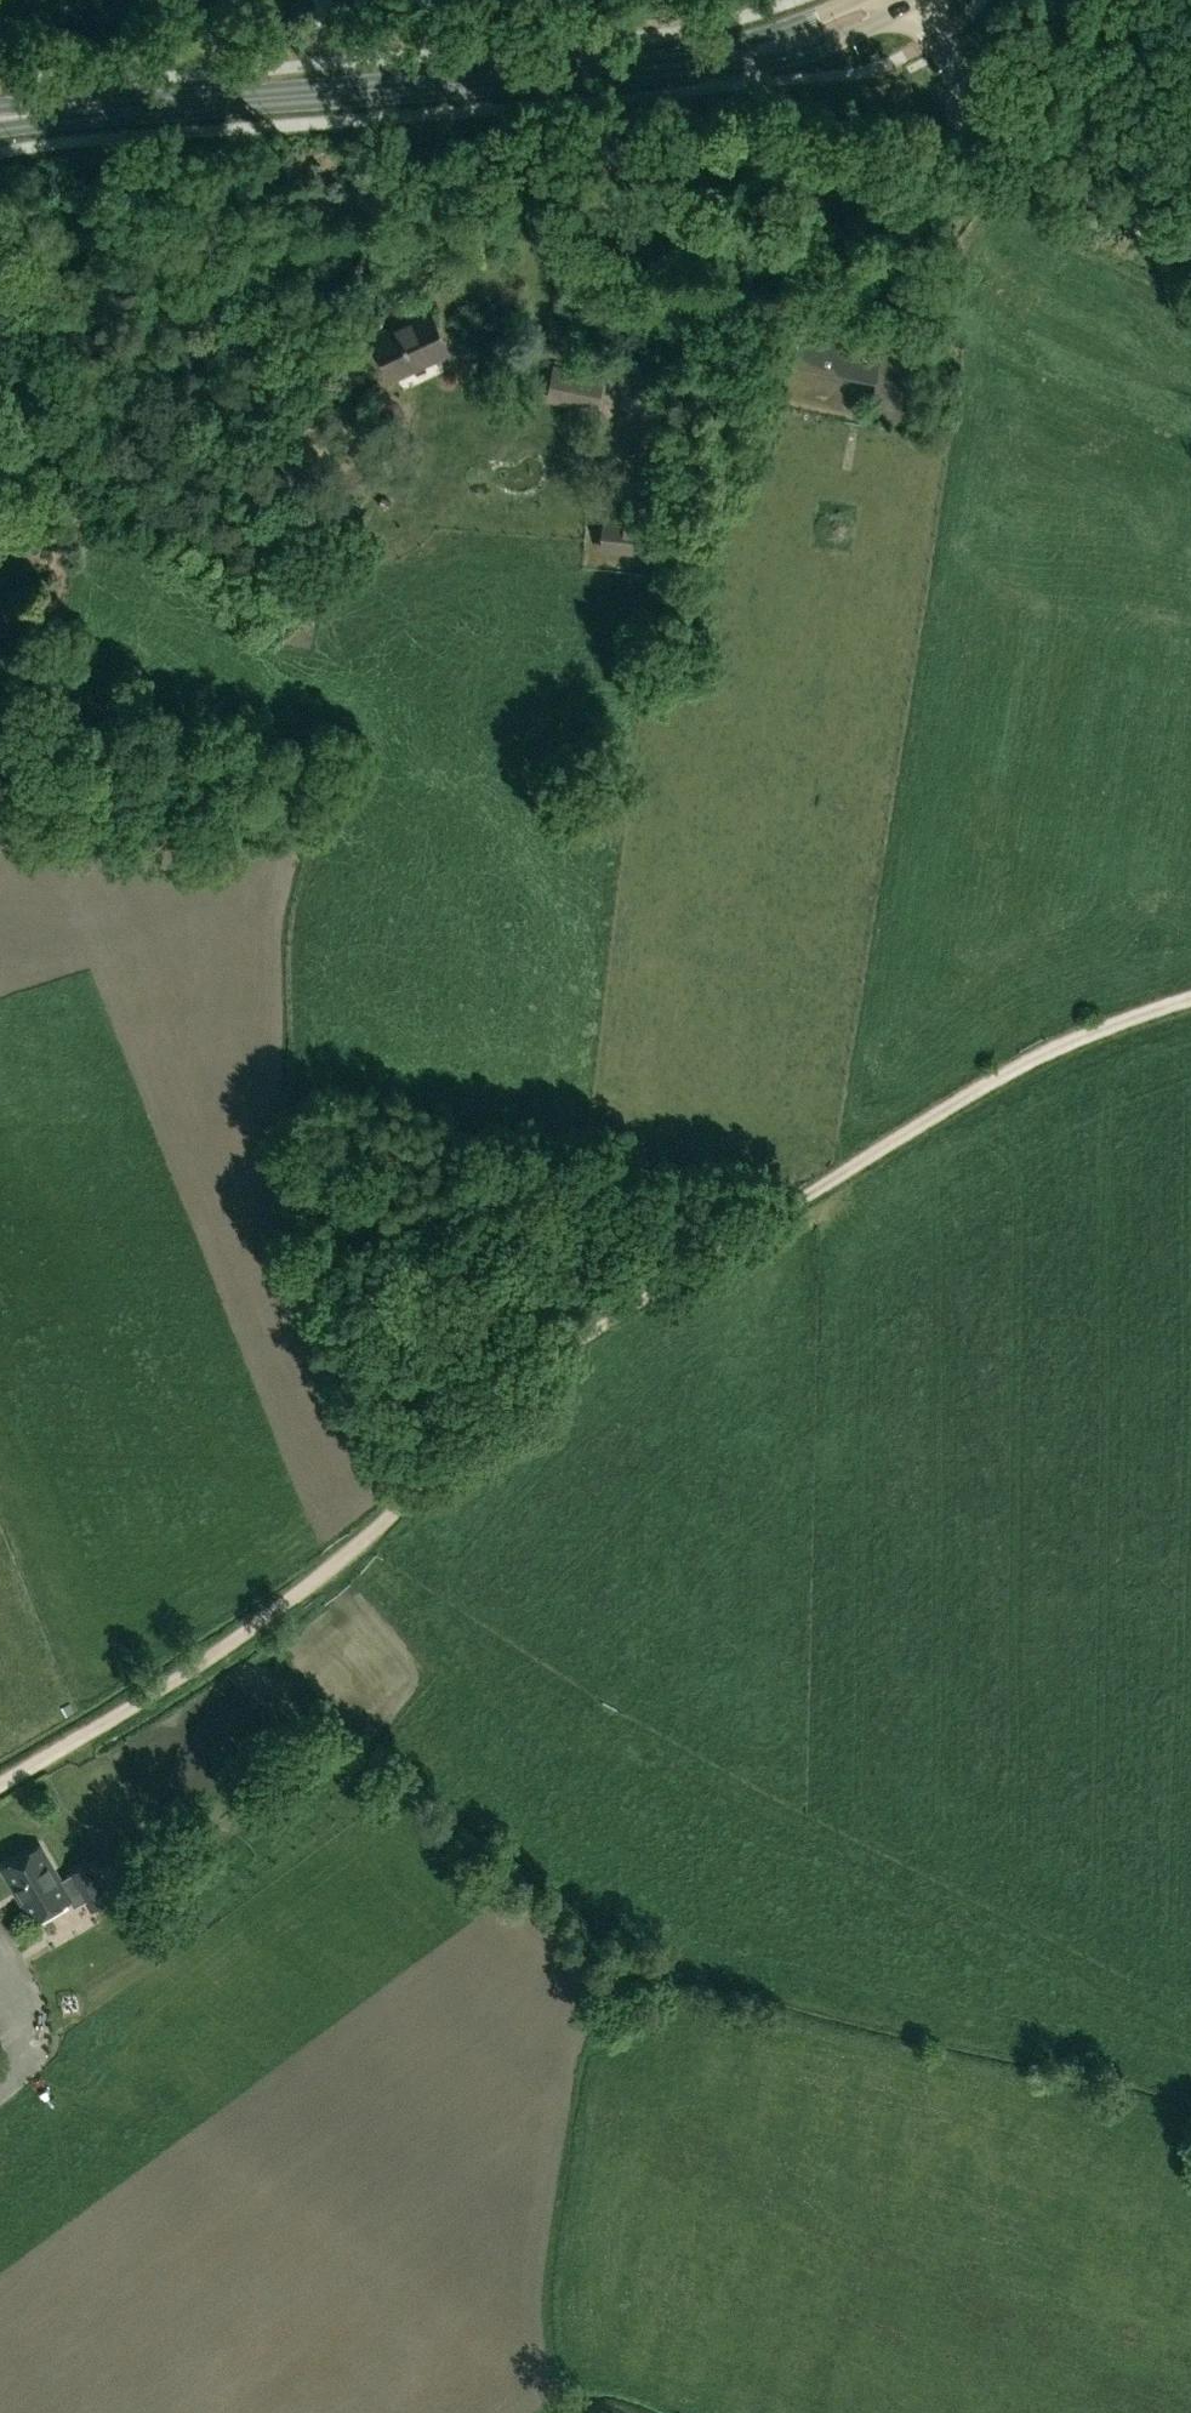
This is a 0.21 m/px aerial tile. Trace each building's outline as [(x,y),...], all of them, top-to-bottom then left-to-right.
[(451,354),(439,323),(431,310),(369,338),(373,349),(390,383),(451,354)] [(884,342),(785,322),(778,357),(876,377),(877,377),(882,349),(884,342)] [(915,356),(882,349),(877,377),(875,377),(868,417),(910,426),(917,385),(910,383),(915,356)] [(602,378),(554,369),(546,400),(595,411),(602,378)] [(655,526),(604,520),(599,550),(654,556),(655,526)] [(2,1868),(33,1921),(71,1898),(67,1891),(78,1885),(92,1909),(109,1899),(88,1864),(71,1874),(72,1875),(61,1881),(40,1846),(2,1868)]
